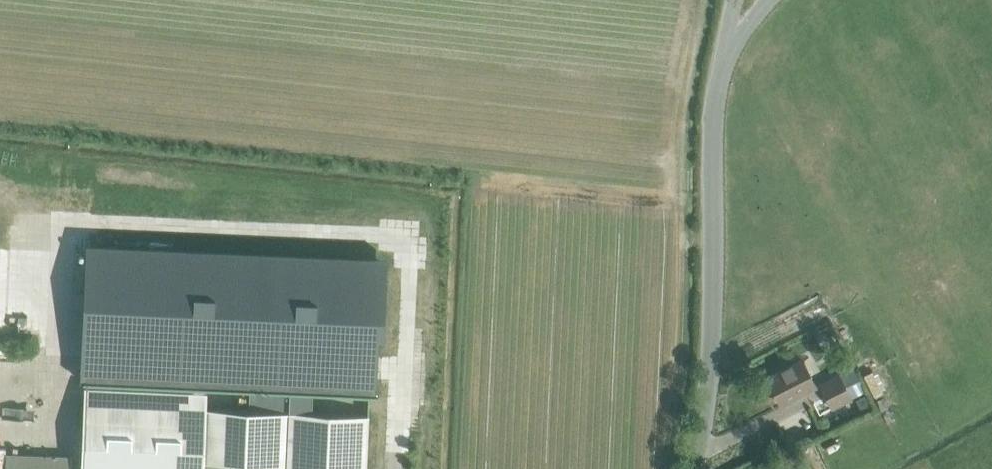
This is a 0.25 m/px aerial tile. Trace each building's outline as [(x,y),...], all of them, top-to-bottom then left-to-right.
[(80,468),(365,468),(367,439),(369,395),(377,395),(377,393),(375,393),(375,390),(376,375),(378,337),(381,263),(90,249),(85,352),(85,357),(84,380),(82,380),(82,381),(82,382),(249,390),(248,410),(83,403),(81,456),(81,457),(80,468)] [(766,378),(773,391),(780,404),(815,386),(802,359),(766,378)] [(818,383),(824,395),(831,408),(851,398),(837,372),(818,383)] [(865,392),(855,397),(861,409),(871,404),(865,392)] [(71,457),(6,454),(5,468),(71,468),(71,457)] [(789,457),(771,465),(773,468),(795,468),(789,457)]
